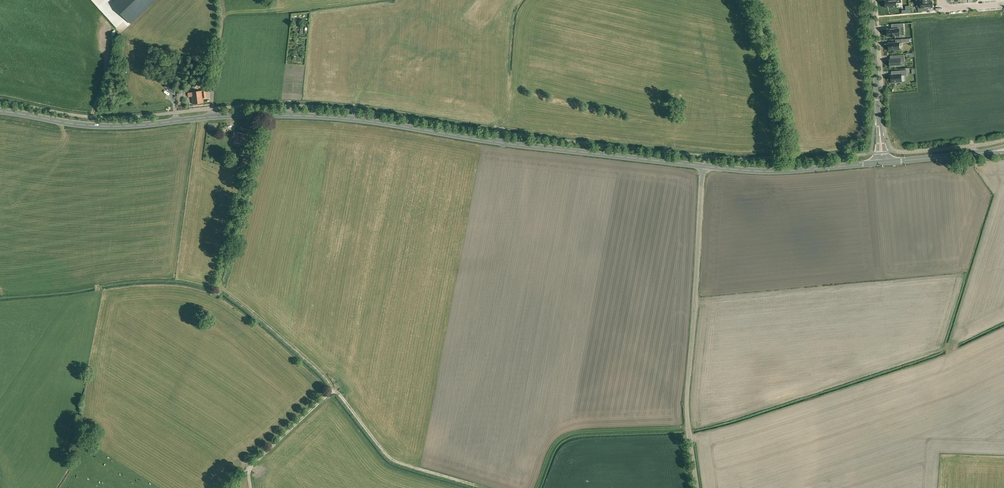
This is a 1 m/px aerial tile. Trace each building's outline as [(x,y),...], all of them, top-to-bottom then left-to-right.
[(111,4),(131,24),(155,0),(115,0),(111,4)] [(918,6),(918,11),(922,11),(922,8),(932,7),(932,1),(921,2),(921,6),(918,6)] [(895,36),(899,35),(899,31),(904,31),(904,24),(897,25),(897,29),(887,29),(887,31),(887,35),(888,35),(888,36),(891,36),(895,36)] [(889,50),(893,50),(893,51),(897,50),(896,50),(900,50),(899,43),(902,43),(902,39),(895,39),(896,43),(888,43),(889,50)] [(890,61),(890,67),(901,66),(901,61),(905,61),(904,55),(893,55),(893,59),(890,59),(890,61)] [(907,75),(907,70),(895,71),(895,74),(891,75),(891,83),(902,82),(901,76),(907,75)] [(203,98),(207,97),(206,90),(191,92),(193,104),(203,103),(203,98)] [(240,143),(242,133),(237,132),(237,133),(235,132),(234,136),(236,136),(234,142),(240,143)] [(247,134),(242,133),(240,143),(245,144),(246,139),(247,139),(248,135),(247,135),(247,134)] [(248,157),(250,151),(240,148),(239,154),(248,157)]
